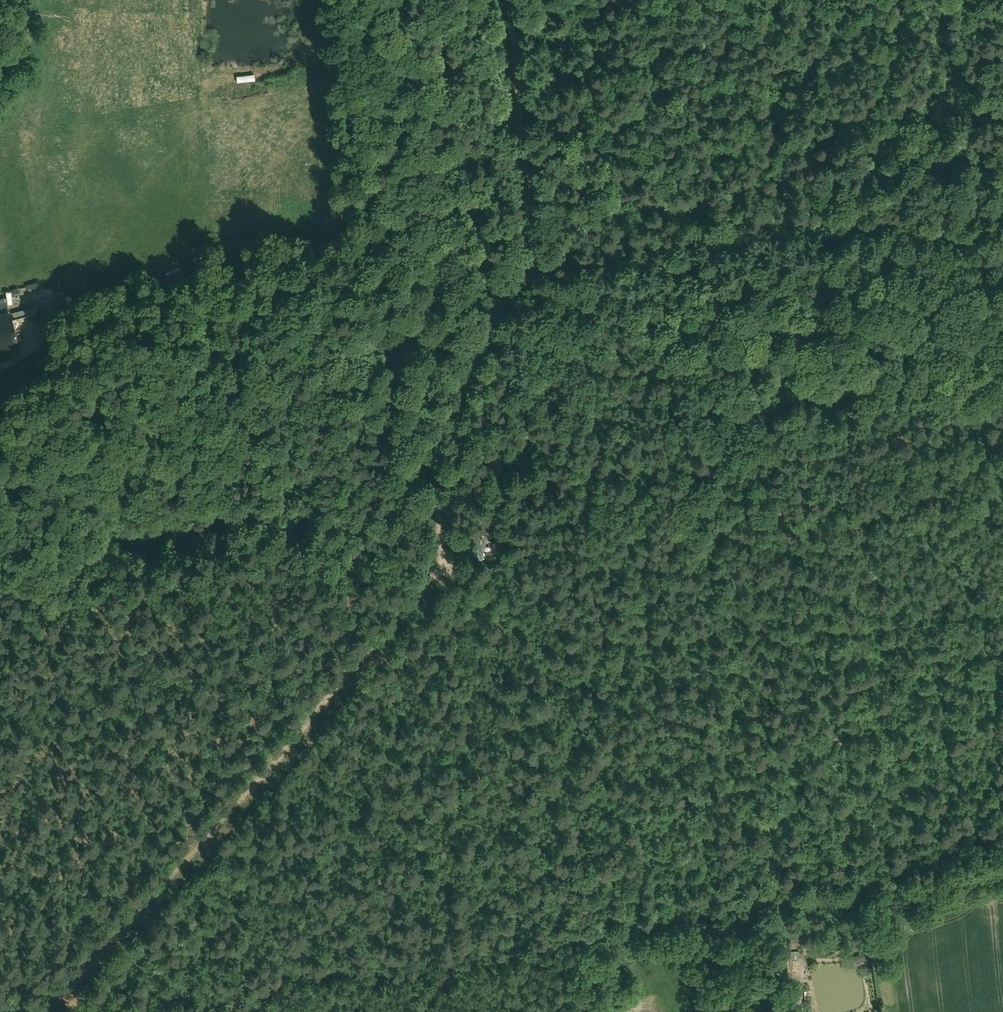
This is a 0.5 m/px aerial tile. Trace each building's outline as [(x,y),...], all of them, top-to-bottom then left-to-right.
[(35,287),(24,289),(28,305),(39,302),(35,287)] [(12,315),(8,303),(0,305),(0,357),(23,351),(19,339),(20,339),(13,314),(12,315)] [(382,605),(383,613),(393,612),(392,605),(382,605)]
